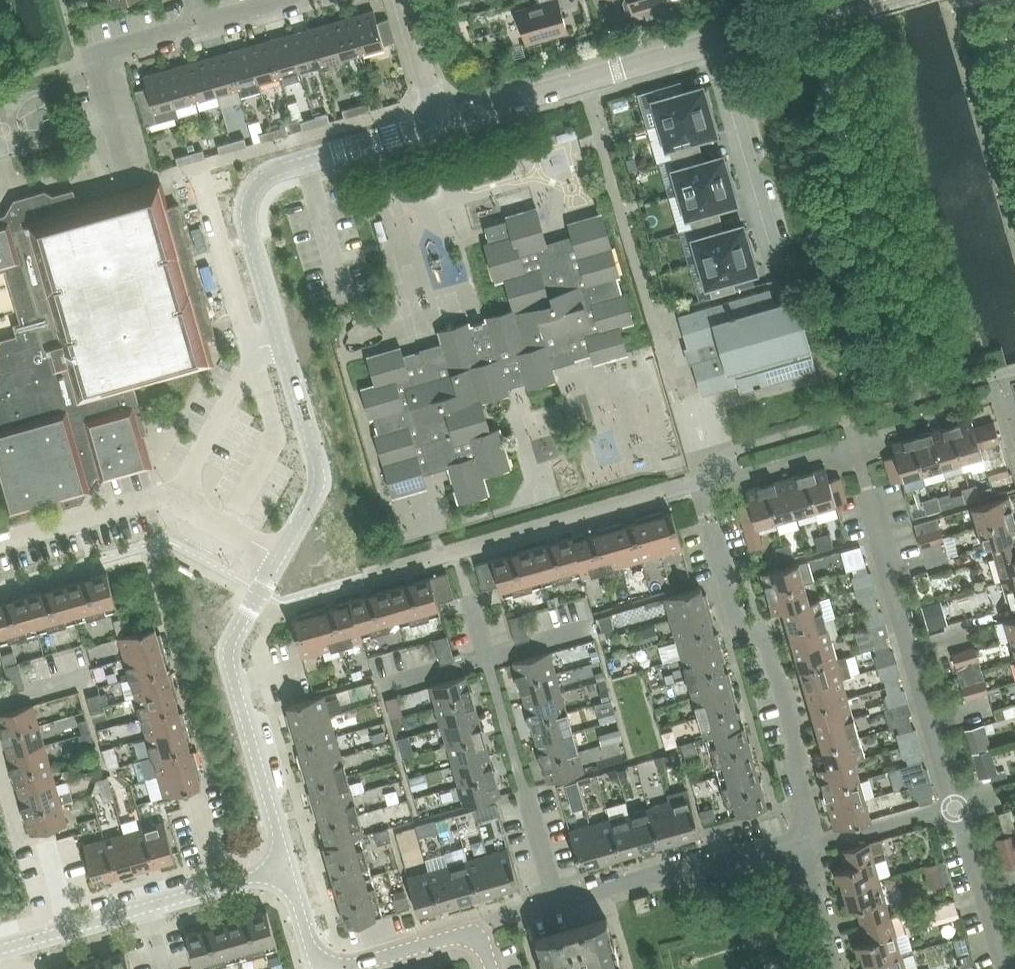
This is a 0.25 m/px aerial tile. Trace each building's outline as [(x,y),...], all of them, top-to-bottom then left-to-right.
[(517,11),(526,44),(567,32),(558,0),(555,0),(537,5),(517,11)] [(633,13),(677,0),(624,0),(623,2),(626,11),(628,12),(632,11),(633,13)] [(663,4),(644,10),(647,19),(666,13),(663,4)] [(374,11),(352,17),(362,51),(384,45),(395,42),(388,19),(377,22),(374,11)] [(362,51),(352,17),(332,23),(342,57),(362,51)] [(342,57),(332,23),(311,29),(321,63),(342,57)] [(321,63),(311,29),(290,35),(300,69),(321,63)] [(300,69),(290,35),(269,41),(279,75),(300,69)] [(279,75),(269,41),(249,46),(258,81),(279,75)] [(262,93),(260,86),(258,81),(249,46),(228,52),(238,87),(241,98),(262,93)] [(238,87),(228,52),(207,58),(217,93),(238,87)] [(217,93),(207,58),(186,64),(196,99),(217,93)] [(196,99),(186,64),(166,70),(175,105),(196,99)] [(179,116),(175,105),(166,70),(144,76),(147,87),(136,91),(146,126),(179,116)] [(678,94),(675,82),(652,89),(655,101),(654,101),(661,124),(713,109),(708,91),(703,92),(702,87),(678,94)] [(626,98),(612,102),(615,112),(629,108),(626,98)] [(356,106),(358,113),(371,109),(369,102),(356,106)] [(358,113),(356,106),(342,110),(344,117),(358,113)] [(672,158),(695,152),(691,140),(715,133),(714,128),(718,127),(713,109),(661,124),(667,147),(668,147),(672,158)] [(314,118),(316,125),(330,121),(328,114),(314,118)] [(299,116),(292,118),(293,121),(295,131),(303,129),(301,121),(299,116)] [(316,125),(314,118),(301,121),(303,129),(316,125)] [(273,129),(275,137),(288,133),(286,126),(273,129)] [(576,128),(557,134),(560,143),(578,138),(576,128)] [(275,137),(273,129),(259,133),(261,141),(275,137)] [(231,141),(233,149),(247,145),(245,137),(231,141)] [(233,149),(231,141),(218,145),(220,153),(233,149)] [(190,153),(192,161),(205,157),(203,149),(190,153)] [(723,161),(722,156),(698,163),(695,152),(672,158),(675,170),(674,170),(681,193),(733,178),(728,160),(723,161)] [(192,161),(190,153),(176,157),(178,165),(192,161)] [(635,157),(627,160),(630,170),(638,168),(635,157)] [(733,178),(681,193),(687,216),(688,216),(692,227),(715,221),(712,209),(735,203),(734,198),(739,196),(733,178)] [(172,205),(162,208),(156,189),(80,210),(73,189),(52,195),(44,190),(14,198),(4,213),(0,215),(0,272),(5,270),(20,322),(13,324),(16,335),(1,339),(0,341),(0,470),(7,496),(24,505),(59,495),(63,507),(81,502),(97,474),(100,476),(145,463),(137,436),(148,433),(133,381),(205,360),(200,341),(216,336),(178,204),(172,205)] [(485,243),(496,281),(505,279),(514,309),(487,317),(488,322),(484,323),(483,321),(474,324),(475,326),(470,327),(469,322),(440,331),(444,345),(404,356),(401,347),(368,357),(376,384),(363,388),(371,418),(374,417),(379,433),(376,434),(393,496),(426,486),(423,477),(449,469),(459,502),(488,493),(483,475),(511,467),(499,428),(490,431),(481,400),(509,392),(507,387),(503,374),(521,369),(525,382),(527,387),(556,379),(552,365),(592,353),(595,362),(627,353),(619,325),(633,321),(625,292),(621,293),(616,276),(620,275),(602,214),(569,223),(572,233),(546,241),(536,208),(507,216),(508,220),(485,227),(490,242),(485,243)] [(382,219),(374,221),(380,241),(388,238),(382,219)] [(692,227),(695,239),(694,239),(701,262),(753,247),(748,229),(743,231),(742,226),(718,232),(715,221),(692,227)] [(753,247),(701,262),(707,285),(709,285),(712,297),(735,291),(732,279),(755,272),(754,267),(759,265),(753,247)] [(738,384),(741,392),(755,388),(756,390),(762,388),(761,386),(816,370),(809,347),(810,347),(796,298),(774,304),(770,289),(679,315),(702,395),(738,384)] [(521,369),(503,374),(507,387),(525,382),(521,369)] [(970,419),(950,425),(961,462),(981,456),(972,428),(973,428),(970,419)] [(972,428),(981,456),(982,456),(989,480),(1009,474),(993,422),(973,428),(972,428)] [(961,462),(950,425),(931,431),(942,468),(961,462)] [(911,437),(922,474),(942,468),(931,431),(911,437)] [(922,474),(911,437),(891,443),(895,456),(883,459),(891,483),(922,474)] [(805,473),(815,510),(846,501),(840,477),(828,480),(825,467),(805,473)] [(815,510),(805,473),(785,479),(795,516),(815,510)] [(785,479),(765,484),(776,521),(795,516),(785,479)] [(776,521),(765,484),(745,490),(749,503),(738,507),(744,531),(776,521)] [(969,487),(973,501),(980,498),(976,485),(969,487)] [(973,501),(969,487),(961,489),(965,503),(973,501)] [(991,487),(983,489),(986,497),(993,494),(993,493),(991,487)] [(971,507),(977,527),(1014,517),(1008,496),(971,507)] [(929,499),(933,512),(941,510),(937,497),(929,499)] [(933,512),(929,499),(922,501),(926,514),(933,512)] [(650,514),(661,555),(682,549),(672,512),(665,514),(664,510),(650,514)] [(642,560),(661,555),(650,514),(636,518),(637,522),(631,523),(642,560)] [(925,521),(932,544),(943,541),(937,517),(925,521)] [(990,545),(1014,537),(1014,521),(1014,517),(977,527),(983,548),(990,545)] [(932,544),(925,521),(914,524),(920,547),(932,544)] [(642,560),(631,523),(625,525),(624,522),(611,525),(622,566),(642,560)] [(597,529),(598,533),(592,535),(602,572),(622,566),(611,525),(597,529)] [(582,577),(602,572),(592,535),(586,536),(585,533),(571,537),(582,574),(581,574),(582,577)] [(822,536),(825,549),(833,547),(829,533),(822,536)] [(825,549),(822,536),(814,538),(818,551),(825,549)] [(543,585),(581,574),(582,574),(571,537),(532,548),(543,585)] [(1014,577),(1014,537),(990,545),(1001,582),(1014,577)] [(783,547),(786,560),(794,558),(790,545),(783,547)] [(786,560),(783,547),(775,549),(779,562),(786,560)] [(499,585),(502,597),(543,585),(532,548),(475,564),(483,590),(499,585)] [(852,569),(865,565),(863,558),(850,562),(852,569)] [(807,560),(798,563),(761,573),(767,594),(804,583),(813,580),(807,560)] [(865,565),(852,569),(854,577),(868,573),(867,572),(865,565)] [(854,577),(851,577),(854,589),(874,583),(871,573),(869,571),(867,572),(868,573),(854,577)] [(77,621),(97,616),(117,610),(107,572),(67,584),(77,621)] [(390,589),(400,626),(441,614),(437,603),(454,598),(447,572),(390,589)] [(1012,618),(1014,618),(1014,577),(1001,582),(1012,618)] [(772,614),(782,611),(782,610),(809,603),(809,602),(804,583),(767,594),(772,614)] [(27,595),(38,632),(77,621),(67,584),(27,595)] [(701,587),(664,598),(670,619),(710,607),(706,593),(703,594),(701,587)] [(361,637),(362,637),(400,626),(390,589),(351,600),(361,637)] [(18,638),(38,632),(27,595),(0,603),(0,643),(18,638)] [(557,595),(547,598),(550,606),(560,603),(557,595)] [(863,608),(877,604),(874,597),(861,601),(863,608)] [(809,602),(809,603),(782,610),(782,611),(788,630),(825,619),(819,599),(809,602)] [(338,607),(332,609),(343,646),(363,640),(362,637),(361,637),(351,600),(337,604),(338,607)] [(933,602),(923,605),(925,612),(935,609),(933,602)] [(877,604),(863,608),(865,616),(879,612),(879,611),(877,604)] [(332,609),(326,611),(325,607),(311,611),(323,652),(338,647),(343,646),(332,609)] [(675,638),(712,627),(711,622),(714,621),(710,607),(670,619),(675,638)] [(323,652),(311,611),(298,615),(299,619),(292,621),(302,658),(323,652)] [(865,616),(862,617),(866,629),(885,623),(882,612),(880,611),(879,611),(879,612),(865,616)] [(510,625),(524,621),(522,614),(508,618),(510,625)] [(611,615),(598,619),(602,630),(614,627),(611,615)] [(1012,618),(1004,620),(1010,640),(1014,639),(1014,618),(1012,618)] [(120,619),(113,621),(118,638),(125,636),(120,619)] [(793,650),(830,639),(825,619),(788,630),(793,650)] [(526,627),(524,621),(510,625),(512,631),(526,627)] [(866,629),(860,630),(864,642),(872,640),(886,636),(886,637),(888,636),(889,635),(885,623),(866,629)] [(124,658),(164,647),(160,633),(157,634),(155,627),(125,636),(118,638),(124,658)] [(526,627),(512,631),(514,637),(527,633),(526,627)] [(714,633),(712,627),(675,638),(681,658),(721,646),(717,632),(714,633)] [(527,633),(514,637),(516,643),(529,639),(527,633)] [(435,646),(449,642),(447,636),(433,640),(435,646)] [(874,648),(888,644),(886,637),(886,636),(872,640),(874,648)] [(836,659),(830,639),(793,650),(799,669),(836,659)] [(640,641),(619,640),(618,652),(639,653),(640,641)] [(449,642),(435,646),(437,652),(450,648),(449,642)] [(888,644),(874,648),(876,655),(890,651),(888,644)] [(686,678),(723,667),(722,661),(725,660),(721,646),(681,658),(686,678)] [(124,658),(129,678),(166,667),(165,662),(168,661),(164,647),(124,658)] [(963,651),(970,673),(981,670),(975,647),(963,651)] [(450,648),(437,652),(439,658),(452,654),(450,648)] [(597,650),(590,652),(592,662),(599,660),(597,650)] [(958,677),(970,673),(963,651),(952,654),(958,677)] [(14,652),(4,655),(6,664),(17,661),(14,652)] [(550,652),(513,662),(519,683),(556,673),(550,652)] [(452,654),(439,658),(440,664),(454,661),(452,654)] [(852,675),(846,656),(836,659),(799,669),(805,689),(842,678),(852,675)] [(6,673),(19,670),(17,663),(4,667),(6,673)] [(129,678),(135,698),(175,686),(172,672),(168,673),(166,667),(129,678)] [(729,672),(725,673),(723,667),(686,678),(692,697),(733,685),(729,672)] [(8,680),(21,676),(19,670),(6,673),(8,680)] [(351,672),(353,680),(363,678),(361,670),(351,672)] [(981,670),(970,673),(977,696),(988,693),(981,670)] [(603,673),(602,671),(595,673),(597,681),(605,679),(603,673)] [(561,692),(556,673),(519,683),(524,703),(561,692)] [(970,673),(958,677),(965,700),(977,696),(970,673)] [(886,687),(899,683),(897,675),(883,679),(886,687)] [(9,686),(23,682),(21,676),(8,680),(9,686)] [(429,686),(435,707),(473,696),(467,676),(429,686)] [(847,698),(842,678),(805,689),(810,709),(847,698)] [(23,682),(9,686),(11,692),(25,688),(23,682)] [(899,683),(886,687),(888,694),(901,690),(899,683)] [(736,699),(733,685),(692,697),(698,717),(735,706),(733,700),(736,699)] [(140,717),(178,707),(176,701),(179,700),(175,686),(135,698),(140,717)] [(608,689),(600,692),(603,701),(610,699),(608,689)] [(888,694),(884,695),(888,707),(908,702),(905,690),(903,689),(901,690),(888,694)] [(567,712),(561,692),(524,703),(530,722),(567,712)] [(103,706),(100,693),(93,695),(97,708),(103,706)] [(91,710),(97,708),(93,695),(87,697),(91,710)] [(285,714),(289,728),(330,716),(324,695),(287,706),(289,713),(285,714)] [(397,696),(386,699),(391,718),(402,715),(397,696)] [(473,696),(435,707),(441,727),(478,716),(473,696)] [(847,698),(810,709),(816,728),(853,717),(847,698)] [(888,707),(884,709),(889,728),(897,726),(895,719),(908,715),(910,715),(911,713),(908,702),(888,707)] [(0,714),(0,729),(2,736),(39,725),(33,704),(0,714)] [(707,736),(707,735),(744,725),(740,711),(736,712),(735,706),(698,717),(704,737),(707,736)] [(146,737),(187,725),(183,711),(179,712),(178,707),(140,717),(146,737)] [(613,707),(598,711),(601,723),(616,718),(613,707)] [(104,710),(92,714),(94,721),(106,717),(104,710)] [(567,712),(530,722),(535,742),(573,731),(567,712)] [(897,726),(910,722),(908,715),(895,719),(897,726)] [(298,746),(336,736),(330,716),(289,728),(293,742),(297,741),(298,746)] [(484,736),(478,716),(441,727),(447,746),(484,736)] [(399,717),(393,719),(396,730),(402,728),(399,717)] [(853,717),(816,728),(822,748),(859,737),(853,717)] [(87,720),(79,722),(83,734),(90,732),(87,720)] [(910,722),(897,726),(899,734),(912,730),(910,722)] [(45,745),(39,725),(2,736),(8,755),(45,745)] [(189,746),(187,740),(191,739),(187,725),(146,737),(152,756),(189,746)] [(707,735),(707,736),(718,776),(755,765),(744,725),(707,735)] [(973,728),(966,730),(973,754),(984,751),(990,749),(983,725),(973,728)] [(619,729),(605,733),(608,742),(622,739),(619,729)] [(384,730),(371,734),(374,743),(387,739),(384,730)] [(573,731),(535,742),(541,762),(578,751),(573,731)] [(408,735),(397,739),(403,757),(414,754),(408,735)] [(301,767),(341,755),(336,736),(298,746),(300,752),(297,753),(301,767)] [(489,755),(484,736),(447,746),(452,766),(489,755)] [(864,757),(859,737),(822,748),(827,767),(854,760),(864,757)] [(92,738),(81,741),(84,754),(96,751),(92,738)] [(682,750),(696,747),(694,740),(680,744),(682,750)] [(45,745),(8,755),(13,775),(50,764),(45,745)] [(190,752),(189,746),(152,756),(157,776),(198,764),(194,751),(190,752)] [(696,747),(682,750),(684,757),(697,753),(696,747)] [(541,762),(547,782),(584,772),(578,751),(541,762)] [(984,751),(973,754),(980,778),(988,775),(991,775),(989,770),(984,754),(984,751)] [(116,753),(104,757),(108,768),(114,766),(119,765),(116,753)] [(668,754),(657,758),(660,767),(671,764),(670,761),(668,754)] [(908,765),(922,761),(919,754),(906,758),(908,765)] [(308,780),(310,786),(347,775),(341,755),(301,767),(304,781),(308,780)] [(458,786),(495,775),(489,755),(452,766),(458,786)] [(860,779),(854,760),(827,767),(817,770),(823,790),(860,779)] [(922,761),(908,765),(910,773),(924,769),(924,768),(922,761)] [(50,764),(13,775),(19,795),(56,784),(50,764)] [(157,776),(163,797),(200,786),(198,779),(202,778),(198,764),(157,776)] [(730,816),(767,805),(755,765),(718,776),(730,816)] [(908,765),(899,768),(905,787),(910,786),(930,780),(927,769),(925,768),(924,768),(924,769),(910,773),(908,765)] [(626,768),(618,771),(622,781),(629,779),(626,768)] [(616,769),(609,771),(611,778),(618,776),(616,769)] [(421,774),(408,778),(412,790),(425,786),(421,774)] [(310,786),(311,792),(308,793),(312,806),(352,795),(347,775),(310,786)] [(458,786),(464,806),(501,796),(495,775),(458,786)] [(111,788),(107,776),(97,779),(91,794),(111,788)] [(823,790),(828,810),(865,799),(860,779),(823,790)] [(930,780),(910,786),(914,798),(917,798),(931,794),(933,794),(934,792),(930,780)] [(19,795),(24,814),(61,803),(56,784),(19,795)] [(629,790),(609,794),(612,806),(632,802),(629,790)] [(931,794),(917,798),(920,805),(933,801),(931,794)] [(321,825),(358,814),(352,795),(312,806),(316,820),(319,819),(321,825)] [(700,833),(689,796),(668,802),(680,843),(694,839),(693,835),(700,833)] [(828,810),(832,823),(834,830),(871,819),(865,799),(828,810)] [(668,802),(649,808),(659,845),(665,843),(666,847),(680,843),(668,802)] [(24,814),(30,835),(67,824),(61,803),(24,814)] [(495,804),(484,807),(487,819),(498,815),(495,804)] [(701,817),(715,813),(713,807),(699,811),(701,817)] [(649,808),(629,813),(640,851),(659,845),(649,808)] [(998,813),(1005,836),(1014,833),(1014,829),(1009,810),(998,813)] [(640,851),(629,813),(609,819),(620,856),(640,851)] [(715,813),(701,817),(703,824),(716,820),(715,813)] [(360,835),(360,836),(364,835),(358,814),(321,825),(322,831),(319,832),(323,846),(360,835)] [(450,817),(436,821),(439,831),(453,827),(450,817)] [(609,819),(590,825),(601,865),(615,861),(614,858),(620,856),(609,819)] [(154,865),(175,859),(164,821),(143,827),(154,865)] [(435,821),(416,827),(419,836),(438,830),(435,821)] [(455,824),(459,843),(472,841),(468,822),(455,824)] [(569,831),(580,868),(587,866),(588,869),(601,865),(590,825),(569,831)] [(148,866),(154,865),(143,827),(124,833),(135,874),(149,870),(148,866)] [(376,839),(389,835),(387,828),(374,832),(376,839)] [(115,876),(121,874),(122,878),(135,874),(124,833),(104,839),(115,876)] [(372,875),(360,836),(360,835),(323,846),(335,886),(372,875)] [(389,835),(376,839),(377,845),(391,841),(389,835)] [(1009,835),(1005,836),(994,840),(1002,869),(1014,865),(1014,856),(1009,835)] [(115,876),(104,839),(83,845),(94,882),(115,876)] [(836,881),(839,880),(842,891),(880,880),(869,842),(839,851),(844,868),(833,871),(836,881)] [(518,885),(508,848),(487,854),(499,895),(513,891),(512,887),(518,885)] [(478,897),(484,895),(485,899),(499,895),(487,854),(467,860),(478,897)] [(459,903),(478,897),(467,860),(448,865),(459,903)] [(944,862),(925,867),(930,889),(950,883),(949,878),(946,869),(944,862)] [(428,871),(439,908),(459,903),(448,865),(428,871)] [(439,908),(428,871),(408,877),(418,914),(439,908)] [(346,926),(383,915),(372,875),(335,886),(346,926)] [(890,917),(880,880),(842,891),(845,901),(842,902),(845,912),(856,909),(861,925),(890,917)] [(405,889),(394,892),(396,898),(407,895),(405,889)] [(646,894),(634,898),(638,913),(650,909),(646,894)] [(395,905),(408,901),(407,895),(396,898),(393,899),(395,905)] [(955,900),(924,908),(929,925),(959,916),(958,911),(955,900)] [(408,901),(395,905),(397,912),(410,908),(408,901)] [(237,960),(278,948),(267,911),(227,922),(237,960)] [(901,954),(890,917),(861,925),(865,942),(854,945),(857,955),(861,954),(864,965),(901,954)] [(620,948),(617,937),(612,938),(607,919),(536,939),(541,959),(537,960),(539,968),(621,968),(619,961),(623,959),(620,948)] [(227,922),(186,934),(196,968),(204,968),(237,960),(227,922)] [(125,952),(85,963),(86,968),(130,968),(125,952)] [(269,957),(273,968),(282,968),(284,968),(280,954),(269,957)] [(901,954),(864,965),(865,968),(905,968),(901,954)] [(960,960),(963,968),(974,968),(972,963),(971,957),(960,960)]
